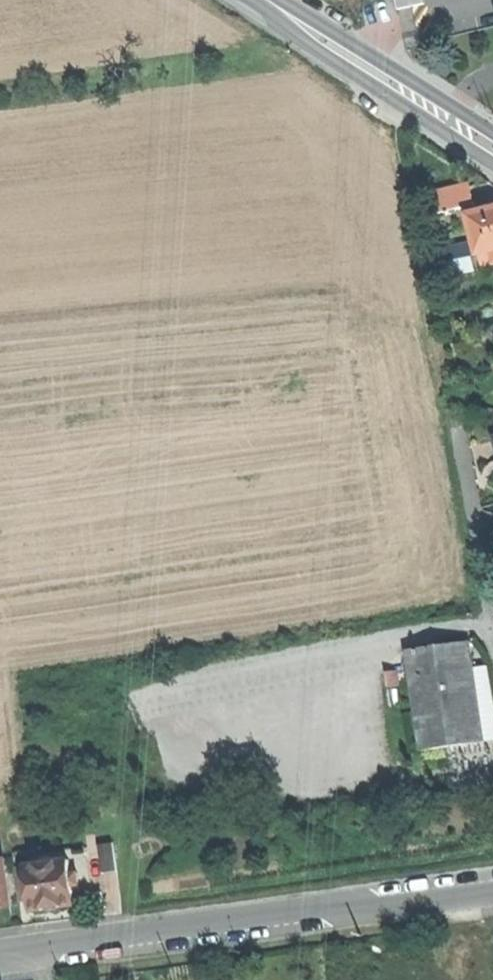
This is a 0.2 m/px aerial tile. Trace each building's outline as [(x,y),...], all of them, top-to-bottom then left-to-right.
[(434,215),(444,212),(457,209),(472,205),(468,186),(429,195),(434,215)] [(444,212),(451,238),(464,235),(457,209),(444,212)] [(480,256),(492,253),(492,211),(470,217),(480,256)] [(456,262),(472,258),(469,247),(453,251),(456,262)] [(455,746),(486,742),(473,643),(410,652),(424,750),(455,746)] [(10,908),(3,860),(0,860),(0,910),(10,908)] [(28,867),(35,911),(54,909),(77,905),(74,887),(83,885),(81,874),(73,876),(71,861),(28,867)]
